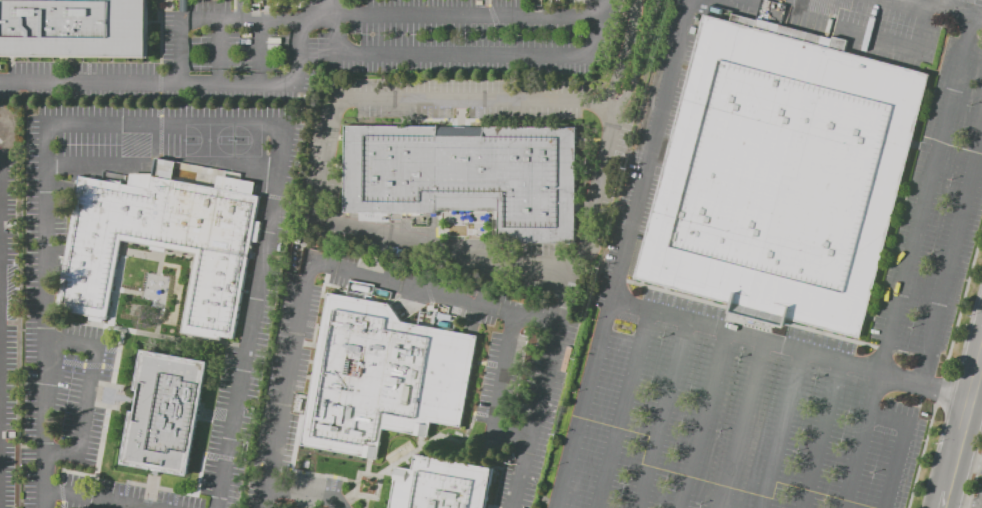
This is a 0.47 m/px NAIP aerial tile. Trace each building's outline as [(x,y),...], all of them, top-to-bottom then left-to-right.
[(148,58),(0,56),(0,0),(149,0),(148,58)] [(706,15),(931,75),(861,338),(787,318),(784,327),(756,319),(729,312),(731,303),(636,278),(706,15)] [(344,124),(343,213),(438,214),(438,210),(501,211),(500,242),(576,243),(578,127),(483,126),(483,135),(438,135),(438,125),(344,124)] [(81,176),(57,308),(107,317),(121,240),(197,253),(183,334),(221,341),(222,336),(235,339),(253,241),(257,242),(261,220),(257,219),(262,196),(254,195),(257,181),(253,181),(254,175),(156,157),(153,174),(131,174),(129,185),(81,176)] [(327,292),(300,447),(379,461),(384,430),(427,438),(430,423),(462,429),(478,335),(405,323),(390,303),(327,292)] [(142,350),(122,464),(151,469),(151,470),(157,471),(158,470),(189,476),(209,362),(142,350)] [(390,507),(487,507),(494,468),(419,455),(417,470),(397,466),(390,507)]
